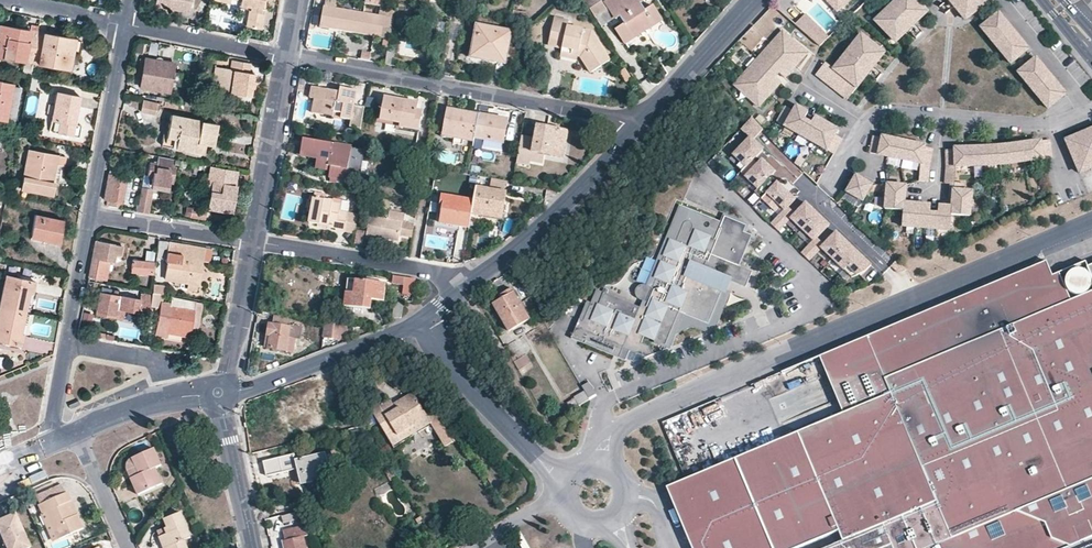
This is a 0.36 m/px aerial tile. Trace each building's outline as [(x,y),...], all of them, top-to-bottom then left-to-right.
[(240,3),(249,5),(249,8),(245,25),(259,27),(263,10),(261,10),(263,0),(240,0),(240,3)] [(606,9),(600,0),(585,0),(595,17),(606,9)] [(620,16),(625,24),(618,29),(625,41),(653,23),(646,11),(640,3),(644,0),(612,0),(607,3),(609,8),(616,19),(620,16)] [(837,12),(850,0),(826,0),(837,12)] [(899,2),(887,13),(885,11),(874,20),(891,38),(896,35),(900,39),(906,33),(904,30),(915,19),(918,22),(923,16),(920,12),(924,8),(917,0),(897,0),(899,2)] [(897,0),(896,0),(885,11),(887,13),(899,2),(897,0)] [(955,7),(957,10),(960,7),(954,0),(949,0),(955,7)] [(960,7),(957,10),(963,16),(967,13),(971,17),(990,2),(988,0),(954,0),(960,7)] [(365,4),(364,3),(362,13),(324,6),(320,26),(383,37),(390,38),(395,9),(383,6),(380,6),(365,4)] [(652,7),(646,11),(653,23),(660,19),(652,7)] [(595,17),(602,27),(616,19),(609,8),(606,9),(595,17)] [(928,12),(924,8),(920,12),(923,16),(928,12)] [(533,21),(534,14),(512,10),(511,17),(527,20),(533,21)] [(804,12),(792,23),(795,26),(820,47),(831,37),(804,12)] [(967,13),(963,16),(967,21),(971,17),(967,13)] [(981,27),(989,36),(1012,64),(1029,50),(1017,35),(1013,38),(1007,30),(1011,28),(999,13),(981,27)] [(590,30),(567,26),(568,20),(554,18),(548,45),(561,48),(560,52),(578,56),(579,56),(590,72),(609,60),(590,30)] [(918,22),(915,19),(904,30),(906,33),(908,31),(915,24),(918,22)] [(29,30),(0,25),(0,55),(31,62),(36,32),(29,30)] [(505,64),(510,31),(476,25),(470,55),(493,59),(492,61),(505,64)] [(1011,28),(1007,30),(1013,38),(1017,35),(1011,28)] [(68,68),(74,39),(36,32),(31,62),(68,68)] [(766,70),(770,66),(785,79),(807,54),(783,32),(765,52),(735,86),(759,108),(781,83),(766,70)] [(854,48),(844,60),(842,58),(834,69),(825,63),(816,75),(848,101),(858,89),(853,85),(856,81),(861,84),(866,78),(864,75),(873,63),(876,65),(882,58),(877,54),(880,50),(860,35),(852,46),(854,48)] [(390,38),(383,37),(381,47),(388,48),(390,38)] [(842,58),(844,60),(854,48),(852,46),(842,58)] [(560,52),(560,57),(577,61),(578,56),(560,52)] [(168,91),(174,62),(145,57),(145,58),(141,58),(138,74),(142,75),(140,86),(168,91)] [(1019,73),(1032,89),(1049,109),(1067,95),(1055,80),(1052,83),(1045,75),(1049,73),(1036,58),(1019,73)] [(250,62),(232,59),(230,69),(214,67),(211,90),(234,93),(250,96),(251,88),(252,81),(254,73),(249,72),(250,62)] [(876,65),(873,63),(864,75),(866,78),(868,75),(874,68),(876,65)] [(770,66),(766,70),(781,83),(785,79),(770,66)] [(1049,73),(1045,75),(1052,83),(1055,80),(1049,73)] [(0,81),(0,119),(6,120),(6,119),(12,87),(7,86),(8,82),(0,81)] [(20,89),(12,87),(6,119),(14,120),(20,89)] [(355,91),(341,88),(340,92),(312,87),(310,97),(314,98),(312,112),(332,116),(333,113),(341,114),(341,118),(350,120),(355,91)] [(46,115),(46,91),(39,91),(39,94),(26,94),(26,115),(46,115)] [(74,123),(79,96),(56,91),(54,104),(49,104),(47,113),(52,114),(49,131),(77,136),(80,124),(74,123)] [(415,109),(416,103),(384,97),(381,112),(380,119),(401,123),(400,126),(417,129),(421,111),(415,109)] [(143,99),(141,110),(156,112),(157,101),(143,99)] [(786,107),(777,122),(805,139),(834,156),(843,140),(835,136),(838,130),(815,117),(812,123),(805,119),(808,113),(797,107),(794,112),(786,107)] [(474,137),(478,115),(448,109),(447,112),(433,110),(430,126),(444,129),(444,134),(473,140),(474,137)] [(808,113),(805,119),(812,123),(815,117),(808,113)] [(212,144),(216,123),(171,114),(166,136),(184,140),(182,149),(199,152),(201,142),(205,143),(212,144)] [(502,143),(506,120),(478,115),(474,137),(502,143)] [(854,281),(869,265),(835,233),(825,244),(817,237),(828,226),(806,205),(796,214),(789,207),(795,201),(770,177),(774,173),(762,161),(756,168),(751,163),(763,150),(754,141),(763,131),(750,119),(739,130),(748,138),(732,154),(741,162),(735,168),(757,188),(754,192),(774,211),(780,205),(785,210),(774,221),(781,228),(789,219),(813,241),(806,249),(814,257),(820,250),(854,281)] [(565,131),(563,130),(536,125),(534,139),(532,151),(542,153),(562,157),(566,136),(566,134),(565,131)] [(1080,175),(1091,170),(1091,130),(1066,141),(1080,175)] [(182,149),(184,140),(166,136),(164,145),(182,149)] [(532,151),(534,139),(519,136),(515,162),(529,165),(530,161),(532,151)] [(871,154),(884,157),(921,165),(920,172),(919,182),(928,183),(928,182),(929,172),(931,162),(933,150),(924,148),(924,150),(918,149),(918,145),(882,137),(882,139),(874,137),(871,154)] [(359,175),(363,149),(350,147),(350,146),(333,143),(333,144),(302,139),(300,154),(314,156),(316,160),(316,167),(329,169),(328,177),(330,177),(337,178),(345,180),(346,173),(359,175)] [(1022,144),(1008,146),(995,147),(983,148),(961,149),(961,153),(955,153),(955,151),(947,151),(947,155),(947,169),(946,184),(950,185),(954,185),(954,191),(964,192),(964,184),(955,183),(957,167),(982,167),(989,166),(998,166),(1027,162),(1052,159),(1050,141),(1041,142),(1042,146),(1036,147),(1035,142),(1022,144)] [(55,164),(57,155),(28,149),(20,188),(51,194),(54,181),(52,181),(46,179),(49,163),(55,164)] [(532,151),(530,161),(540,163),(542,153),(532,151)] [(143,174),(147,175),(150,162),(156,163),(158,155),(147,153),(143,174)] [(164,184),(165,178),(171,179),(173,179),(175,166),(171,165),(173,158),(158,155),(156,163),(150,162),(147,175),(152,176),(151,180),(154,181),(154,182),(164,184)] [(797,175),(798,177),(802,173),(788,159),(782,165),(788,171),(783,175),(790,182),(797,175)] [(55,164),(49,163),(46,179),(52,181),(55,164)] [(208,207),(230,211),(235,179),(237,170),(210,165),(207,183),(212,184),(208,207)] [(106,204),(120,206),(125,176),(108,173),(103,198),(107,199),(106,204)] [(150,185),(167,188),(171,179),(165,178),(164,184),(154,182),(154,181),(151,180),(150,185)] [(490,178),(488,189),(475,186),(473,200),(471,213),(482,215),(483,212),(501,215),(505,192),(503,191),(505,180),(490,178)] [(861,180),(860,183),(854,180),(846,192),(863,202),(872,186),(861,180)] [(212,184),(207,183),(204,197),(208,207),(212,184)] [(904,212),(903,227),(925,229),(951,231),(952,216),(970,217),(973,192),(964,192),(954,191),(953,208),(948,207),(939,206),(939,213),(931,213),(931,206),(905,204),(907,187),(888,185),(887,195),(886,210),(904,212)] [(136,209),(148,211),(150,197),(151,191),(148,188),(141,187),(139,196),(137,204),(136,209)] [(471,213),(473,200),(442,195),(441,206),(443,206),(440,223),(468,227),(471,213)] [(159,198),(150,197),(148,211),(156,212),(159,198)] [(339,211),(341,203),(314,198),(311,212),(309,222),(320,224),(320,220),(337,223),(336,227),(336,229),(344,231),(347,212),(339,211)] [(388,208),(390,200),(383,199),(381,206),(388,208)] [(722,222),(671,201),(635,287),(637,284),(640,283),(644,282),(648,283),(651,287),(656,277),(654,277),(664,255),(670,240),(675,242),(679,233),(683,223),(684,222),(686,221),(689,221),(690,222),(692,223),(692,227),(691,229),(709,237),(714,239),(717,233),(722,222)] [(204,218),(206,209),(186,206),(185,215),(204,218)] [(412,217),(404,216),(404,213),(389,210),(387,219),(369,216),(365,237),(375,239),(375,237),(380,238),(381,235),(387,236),(386,239),(398,241),(399,235),(408,236),(412,217)] [(42,239),(60,242),(64,221),(35,215),(32,231),(43,233),(42,239)] [(738,267),(751,235),(743,232),(746,225),(724,216),(722,222),(717,233),(714,239),(702,269),(713,274),(717,264),(725,268),(721,278),(745,287),(751,272),(738,267)] [(680,307),(686,293),(679,290),(680,287),(686,275),(686,273),(689,265),(690,264),(695,251),(697,249),(703,251),(709,237),(691,229),(692,227),(692,223),(690,222),(689,221),(686,221),(684,222),(683,223),(679,233),(675,242),(670,240),(664,255),(654,277),(656,277),(651,287),(648,283),(644,282),(640,283),(637,284),(635,287),(634,291),(635,294),(636,297),(639,299),(641,300),(639,306),(602,291),(597,304),(590,301),(584,315),(591,318),(589,322),(578,317),(570,337),(624,359),(628,350),(633,352),(635,353),(636,352),(646,356),(652,354),(648,346),(640,342),(643,335),(652,338),(651,340),(663,345),(677,312),(678,312),(680,307)] [(354,243),(362,245),(366,232),(358,230),(354,243)] [(32,231),(31,241),(41,242),(42,239),(43,233),(32,231)] [(702,269),(714,239),(709,237),(703,251),(697,249),(695,251),(690,264),(702,269)] [(115,243),(97,240),(91,271),(96,272),(96,277),(107,280),(110,264),(113,261),(114,256),(113,254),(115,243)] [(169,241),(159,240),(157,257),(167,258),(169,241)] [(198,285),(198,281),(204,250),(204,248),(172,242),(166,279),(198,285)] [(198,281),(204,282),(208,260),(209,251),(204,250),(198,281)] [(145,259),(154,260),(154,251),(146,251),(145,259)] [(132,260),(131,271),(154,273),(154,262),(132,260)] [(1068,300),(1057,273),(1051,275),(1045,262),(819,355),(843,412),(663,488),(689,547),(795,547),(839,530),(844,540),(825,547),(1064,547),(1069,546),(1071,546),(1079,543),(1091,538),(1091,290),(1068,300)] [(1090,286),(1090,281),(1090,277),(1088,273),(1085,269),(1080,268),(1076,267),(1072,268),(1068,270),(1065,274),(1063,278),(1063,282),(1064,287),(1067,290),(1071,293),(1075,294),(1079,294),(1084,293),(1087,290),(1090,286)] [(25,313),(30,292),(33,292),(35,282),(6,275),(0,305),(0,307),(25,313)] [(682,314),(697,280),(686,275),(680,287),(679,290),(686,293),(680,307),(678,312),(682,314)] [(394,276),(393,284),(407,286),(408,279),(394,276)] [(347,293),(355,293),(356,280),(348,279),(347,293)] [(417,280),(408,279),(407,286),(405,295),(414,297),(417,280)] [(385,301),(386,284),(364,281),(356,280),(355,293),(347,293),(346,306),(372,309),(373,300),(385,301)] [(707,324),(721,290),(697,280),(682,314),(707,324)] [(529,319),(521,304),(512,289),(500,296),(502,299),(494,304),(510,331),(529,319)] [(715,327),(729,293),(721,290),(707,324),(715,327)] [(97,314),(123,319),(125,310),(140,312),(140,309),(142,298),(101,292),(97,314)] [(203,302),(173,297),(173,303),(161,301),(163,293),(153,292),(152,294),(151,305),(160,307),(157,334),(167,336),(168,332),(189,336),(190,329),(198,331),(203,302)] [(142,293),(142,298),(140,309),(151,311),(151,305),(152,294),(142,293)] [(393,319),(402,318),(404,301),(396,300),(393,319)] [(25,313),(0,307),(0,340),(22,345),(24,334),(21,333),(25,313)] [(333,338),(333,337),(343,338),(344,337),(346,337),(348,324),(326,321),(325,321),(323,336),(333,338)] [(293,326),(292,328),(270,325),(269,336),(271,336),(269,348),(294,352),(296,338),(302,339),(303,328),(293,326)] [(696,370),(691,359),(678,364),(682,375),(696,370)] [(575,397),(580,405),(590,400),(585,391),(575,397)] [(390,399),(372,410),(391,440),(429,417),(413,393),(393,405),(390,399)] [(436,412),(429,417),(446,446),(454,441),(436,412)] [(358,421),(360,427),(367,425),(364,418),(358,421)] [(138,495),(163,484),(156,468),(161,465),(154,449),(133,459),(139,475),(131,479),(138,495)] [(331,477),(325,454),(297,460),(295,454),(265,462),(268,475),(299,468),(302,484),(331,477)] [(83,529),(68,493),(39,505),(43,514),(47,513),(58,540),(83,529)] [(43,514),(42,515),(54,542),(58,540),(47,513),(43,514)] [(165,520),(168,528),(166,528),(168,534),(160,537),(164,547),(166,547),(168,547),(187,547),(185,540),(188,539),(191,538),(181,513),(165,520)] [(298,521),(296,513),(282,515),(284,523),(298,521)] [(0,521),(0,527),(9,547),(28,547),(31,547),(16,514),(0,521)] [(283,531),(285,541),(284,541),(285,547),(307,547),(304,536),(307,536),(306,527),(283,531)]
